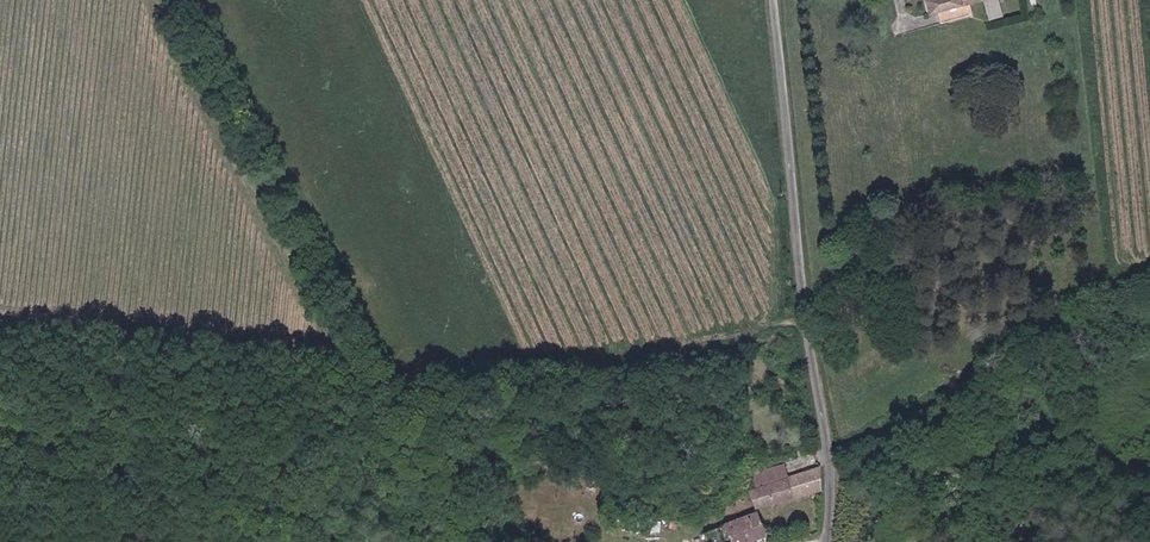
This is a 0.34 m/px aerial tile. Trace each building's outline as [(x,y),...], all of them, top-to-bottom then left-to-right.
[(981,0),(926,0),(929,13),(938,10),(942,21),(971,14),(968,3),(981,0)] [(750,473),(751,486),(784,476),(780,464),(750,473)] [(820,490),(818,467),(784,476),(751,486),(747,487),(751,500),(759,497),(762,506),(820,490)] [(756,515),(723,529),(730,541),(758,541),(766,538),(756,515)] [(641,529),(661,531),(662,519),(642,518),(641,529)]
